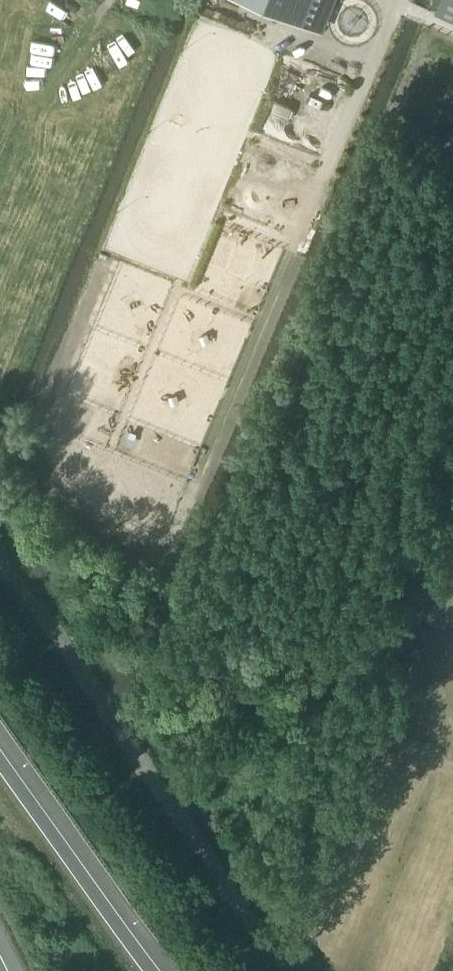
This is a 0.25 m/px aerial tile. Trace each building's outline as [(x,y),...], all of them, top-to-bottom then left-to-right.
[(322,32),(335,0),(242,0),(322,32)]
